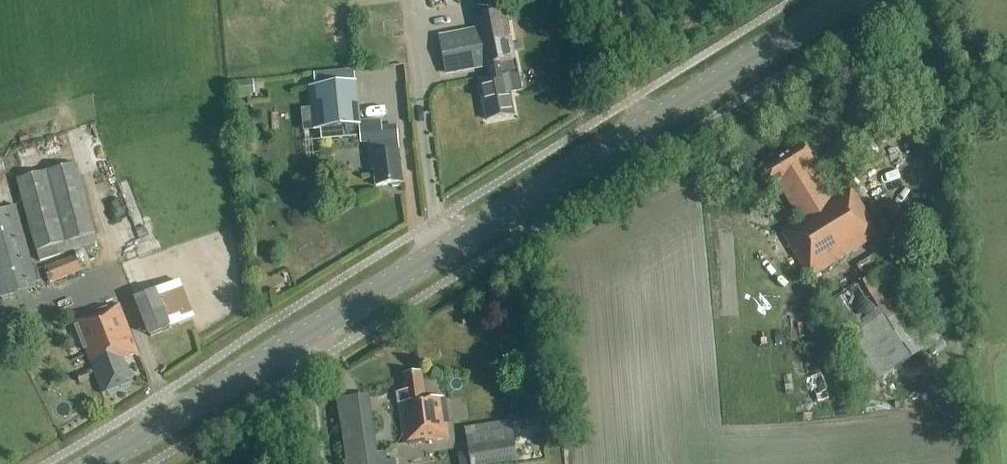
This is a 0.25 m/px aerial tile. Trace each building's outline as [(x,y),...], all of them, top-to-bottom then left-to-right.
[(439,40),(446,73),(485,65),(488,79),(478,80),(486,122),(513,116),(509,94),(517,93),(513,74),(510,74),(508,63),(514,61),(504,12),(502,0),(474,0),(477,17),(476,17),(479,32),(439,40)] [(353,72),(316,75),(317,89),(322,141),(361,137),(356,85),(355,71),(353,72)] [(252,82),(235,84),(236,96),(253,95),(252,82)] [(403,183),(399,140),(398,128),(368,131),(369,144),(370,143),(371,155),(370,156),(371,171),(375,171),(376,186),(403,183)] [(780,232),(809,280),(876,239),(867,224),(871,222),(851,189),(832,201),(809,164),(813,162),(804,146),(763,170),(773,186),(777,184),(800,221),(780,232)] [(78,165),(16,181),(36,253),(40,263),(98,245),(95,235),(96,235),(78,165)] [(39,288),(17,206),(0,211),(0,299),(39,288)] [(147,228),(136,232),(140,242),(151,238),(147,228)] [(75,257),(47,268),(44,269),(50,284),(82,272),(75,257)] [(892,266),(862,285),(823,308),(868,388),(937,341),(892,266)] [(180,281),(135,300),(134,300),(149,339),(196,320),(180,281)] [(123,360),(138,354),(120,305),(75,322),(102,395),(132,384),(123,360)] [(81,386),(91,382),(87,373),(78,377),(81,386)] [(400,405),(399,405),(405,445),(449,439),(443,399),(425,401),(421,374),(403,377),(405,392),(398,394),(400,405)] [(386,453),(379,454),(371,395),(339,400),(347,463),(387,463),(386,453)] [(467,429),(468,437),(469,444),(471,463),(507,463),(518,462),(516,450),(514,435),(514,430),(512,422),(507,423),(467,429)]
